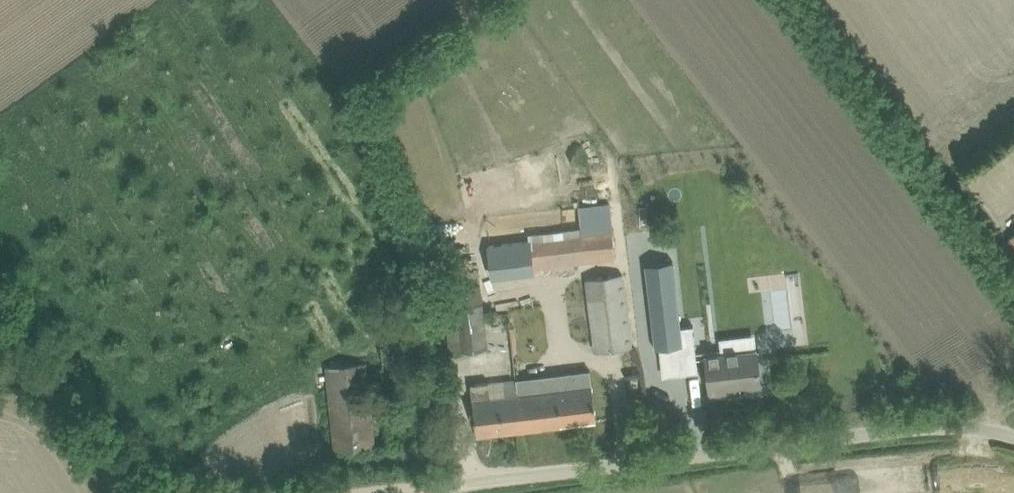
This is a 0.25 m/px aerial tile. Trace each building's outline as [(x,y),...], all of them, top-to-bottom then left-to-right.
[(530,241),(488,245),(492,276),(534,272),(533,267),(615,258),(608,204),(581,207),(584,230),(530,237),(530,241)] [(671,261),(645,264),(655,348),(681,345),(671,261)] [(478,270),(439,274),(443,300),(445,315),(445,319),(450,351),(487,345),(484,315),(478,270)] [(622,275),(585,279),(595,350),(631,346),(622,275)] [(706,356),(708,374),(710,394),(731,392),(731,387),(761,384),(757,350),(706,356)] [(326,367),(333,430),(335,450),(375,446),(366,362),(326,367)] [(568,388),(517,393),(522,429),(597,420),(594,400),(591,371),(566,373),(568,388)] [(489,382),(471,384),(474,415),(477,434),(522,429),(517,393),(491,397),(489,382)]
